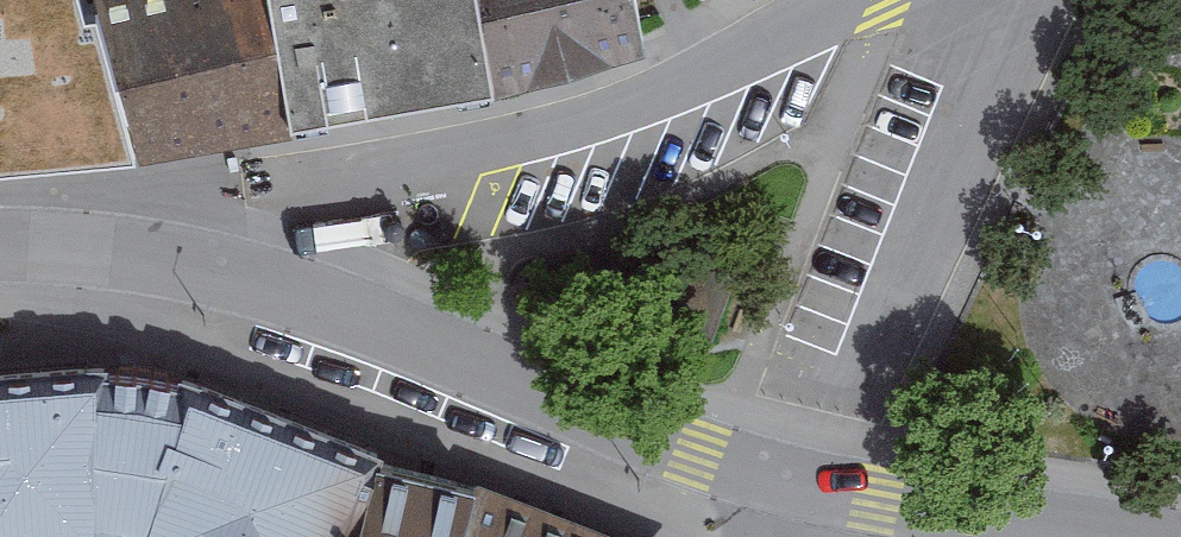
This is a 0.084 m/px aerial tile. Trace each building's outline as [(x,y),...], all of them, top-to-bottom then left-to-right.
[(141,137),(106,0),(0,0),(0,155),(141,137)] [(294,117),(274,0),(106,0),(141,137),(294,117)] [(500,83),(485,0),(274,0),(294,117),(500,83)] [(637,0),(485,0),(500,83),(643,37),(637,0)] [(152,522),(146,536),(607,536),(194,381),(185,405),(101,409),(100,389),(0,394),(0,536),(93,536),(92,525),(152,522)]
